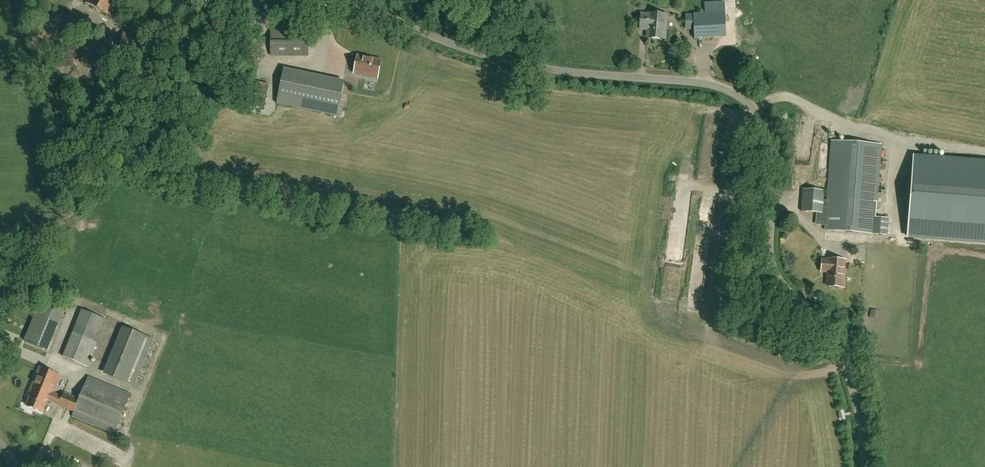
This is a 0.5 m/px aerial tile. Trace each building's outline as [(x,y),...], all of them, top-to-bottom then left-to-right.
[(120,0),(86,0),(85,3),(111,16),(120,0)] [(725,36),(724,12),(723,5),(708,6),(708,13),(692,14),(693,38),(725,36)] [(664,39),(666,15),(649,13),(649,14),(641,14),(640,27),(648,27),(647,38),(664,39)] [(78,43),(81,18),(64,15),(60,40),(78,43)] [(308,56),(308,32),(271,31),(271,55),(308,56)] [(148,62),(153,39),(123,32),(118,55),(148,62)] [(354,74),(377,78),(381,60),(358,55),(357,62),(355,67),(354,74)] [(390,69),(392,57),(383,56),(380,68),(390,69)] [(277,105),(339,116),(342,99),(338,98),(341,80),(284,70),(277,105)] [(257,82),(252,106),(264,108),(269,84),(257,82)] [(812,154),(812,140),(803,140),(803,153),(812,154)] [(802,212),(817,213),(826,214),(824,230),(874,235),(881,145),(832,141),(827,201),(823,200),(823,191),(803,189),(802,212)] [(914,157),(908,237),(984,242),(984,162),(914,157)] [(691,205),(675,203),(670,246),(687,248),(691,205)] [(895,225),(888,227),(891,234),(898,232),(895,225)] [(842,288),(844,261),(829,260),(829,261),(822,260),(821,272),(828,272),(827,286),(842,288)] [(55,297),(59,292),(52,287),(48,292),(55,297)] [(40,304),(24,342),(47,351),(63,313),(40,304)] [(87,367),(106,321),(83,311),(63,357),(87,367)] [(133,386),(153,340),(129,330),(109,376),(133,386)] [(114,433),(130,394),(88,377),(79,399),(64,393),(62,397),(52,393),(60,376),(40,368),(30,391),(32,392),(26,406),(42,412),(47,401),(74,412),(72,416),(114,433)]
